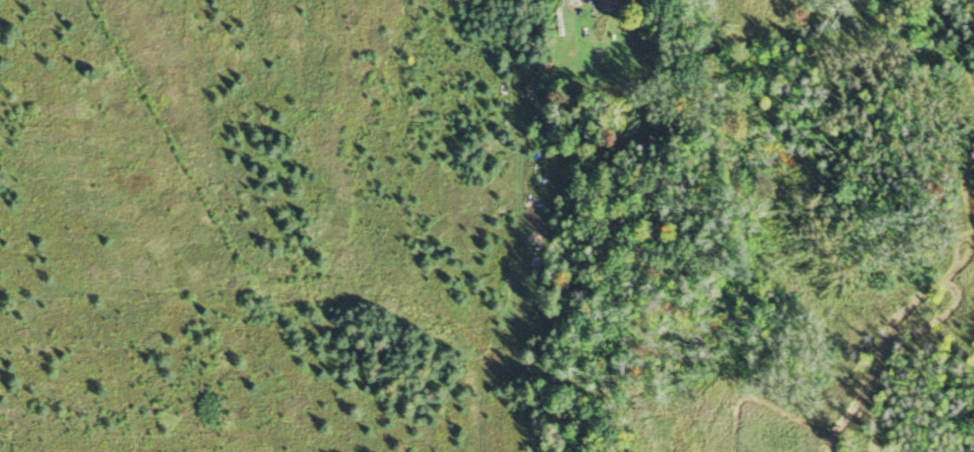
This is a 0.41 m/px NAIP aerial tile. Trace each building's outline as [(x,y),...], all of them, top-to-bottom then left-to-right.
[(601,9),(620,9),(620,0),(601,0),(601,9)]
